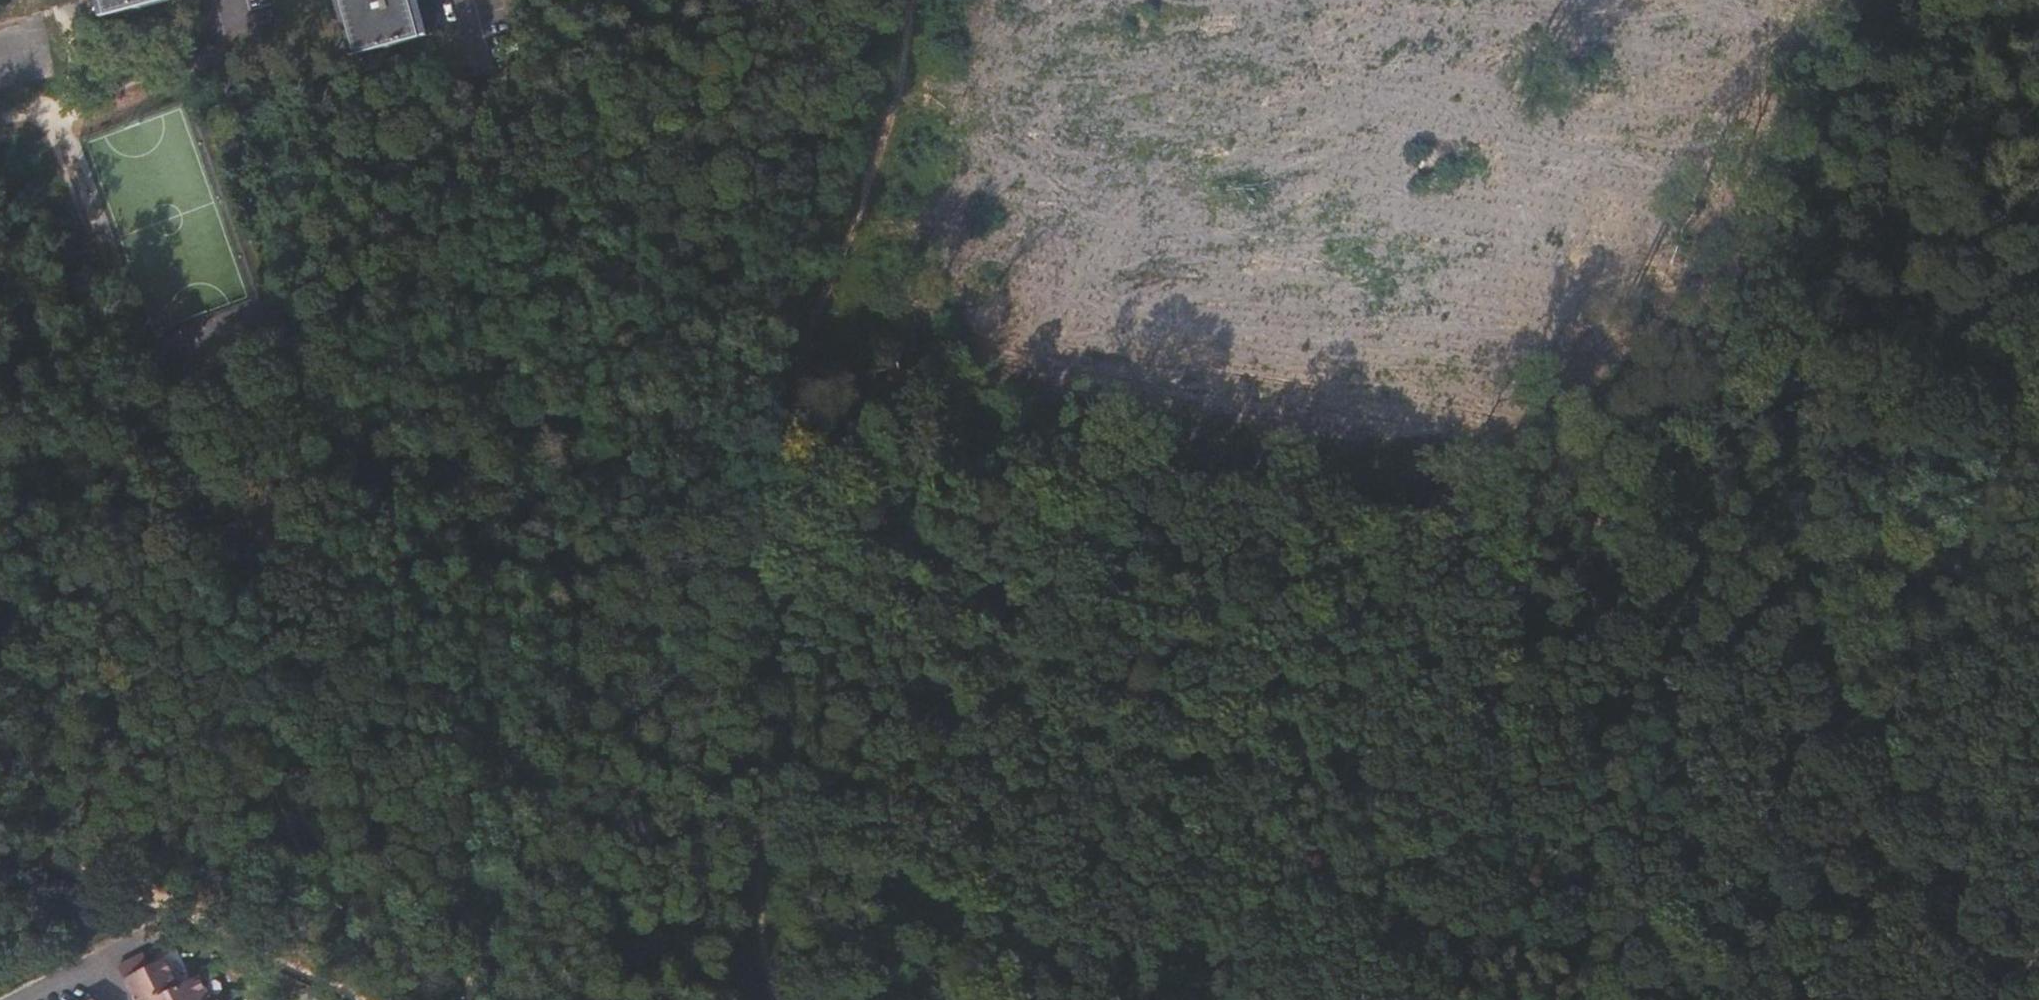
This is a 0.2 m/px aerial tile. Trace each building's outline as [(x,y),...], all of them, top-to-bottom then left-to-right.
[(111,17),(172,0),(107,0),(111,17)] [(421,36),(412,0),(343,0),(357,54),(421,36)] [(180,986),(166,958),(150,965),(144,953),(118,966),(136,999),(152,999),(180,986)] [(200,976),(180,986),(152,999),(212,999),(200,976)]
